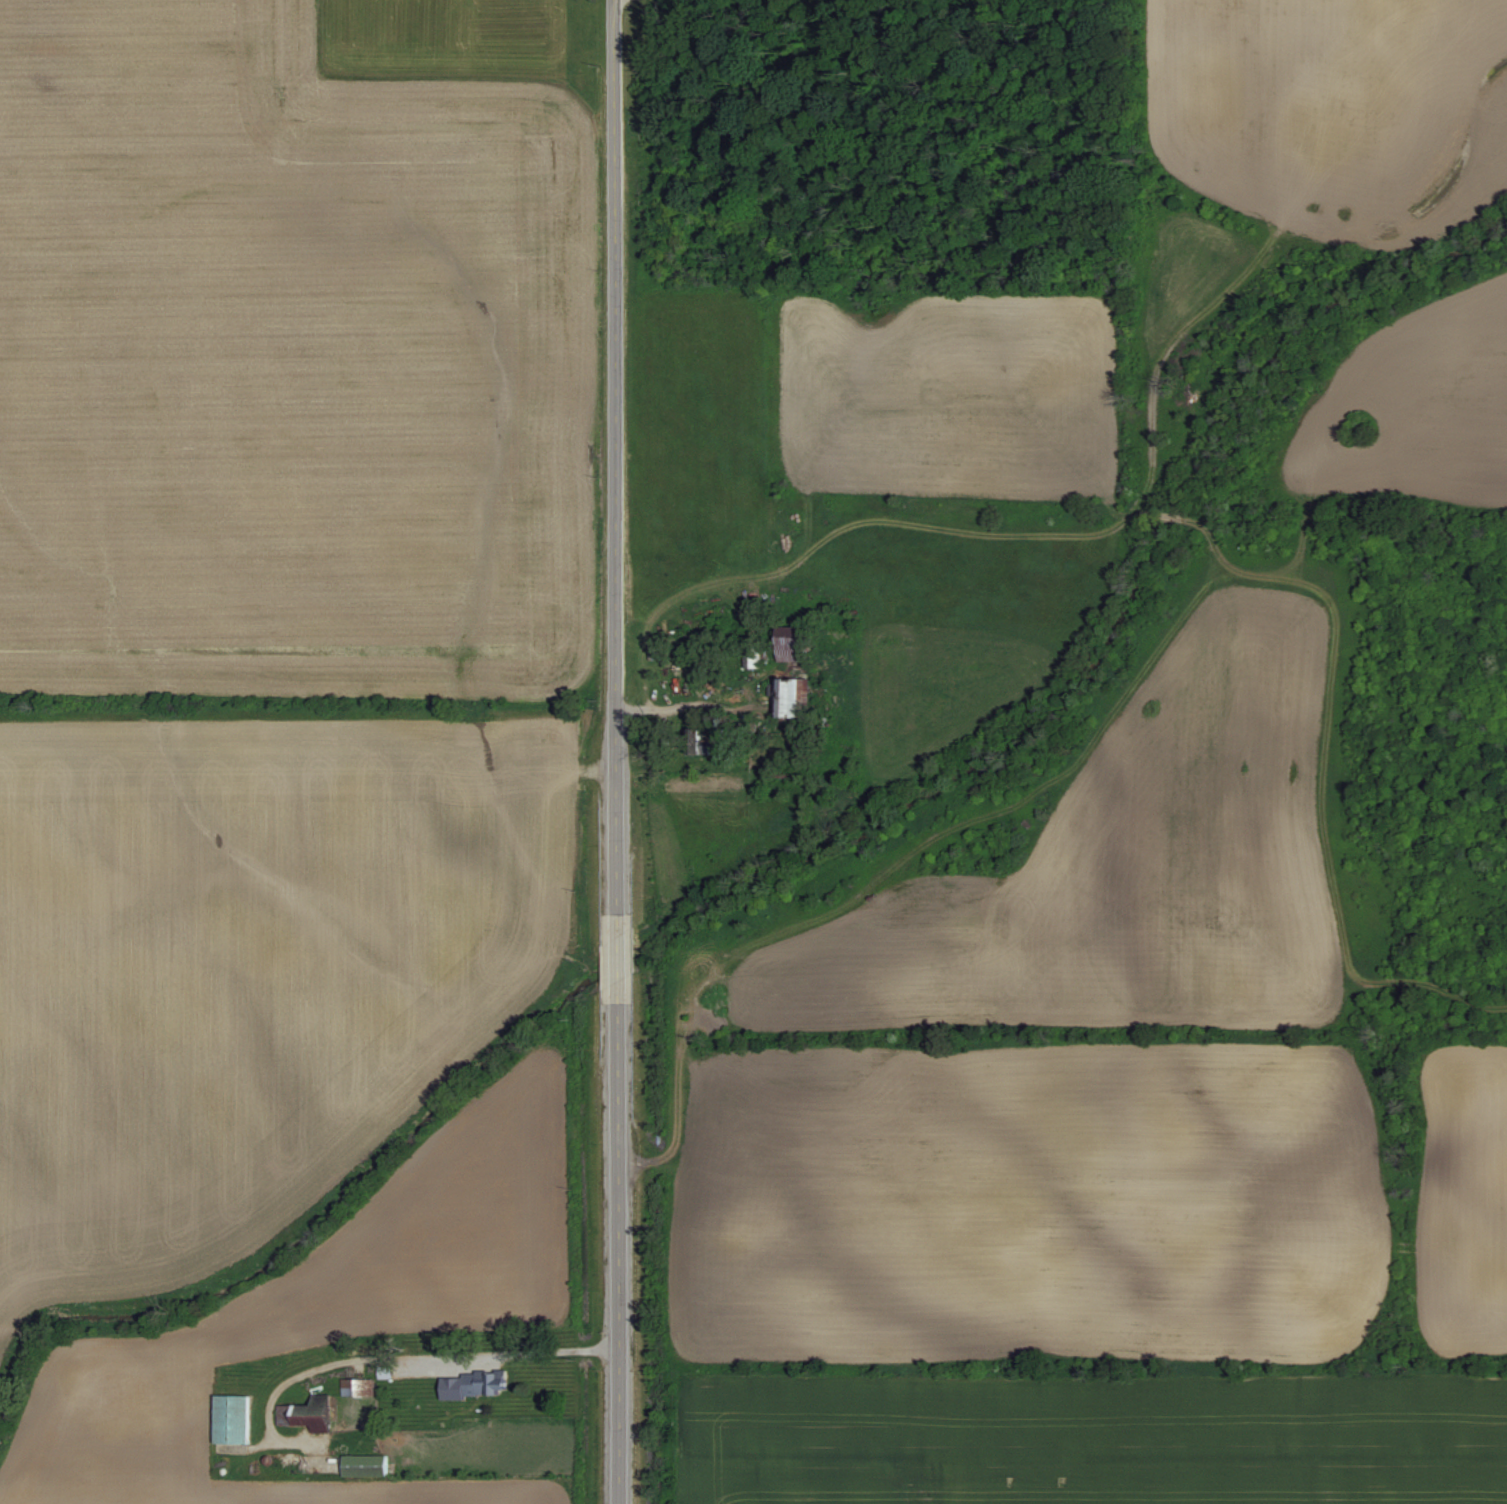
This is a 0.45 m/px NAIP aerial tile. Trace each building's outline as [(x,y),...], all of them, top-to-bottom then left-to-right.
[(782,626),(782,662),(821,662),(821,626),(782,626)] [(749,667),(760,667),(760,655),(749,655),(749,667)] [(816,678),(782,678),(782,718),(816,718),(816,678)] [(506,1394),(506,1390),(513,1390),(513,1369),(472,1369),(472,1394),(506,1394)] [(377,1395),(377,1378),(345,1378),(345,1395),(377,1395)] [(220,1442),(254,1442),(254,1394),(220,1394),(220,1442)] [(317,1404),(297,1405),(297,1424),(318,1424),(318,1431),(338,1431),(337,1394),(317,1394),(317,1404)] [(391,1456),(371,1456),(371,1472),(391,1472),(391,1456)]
